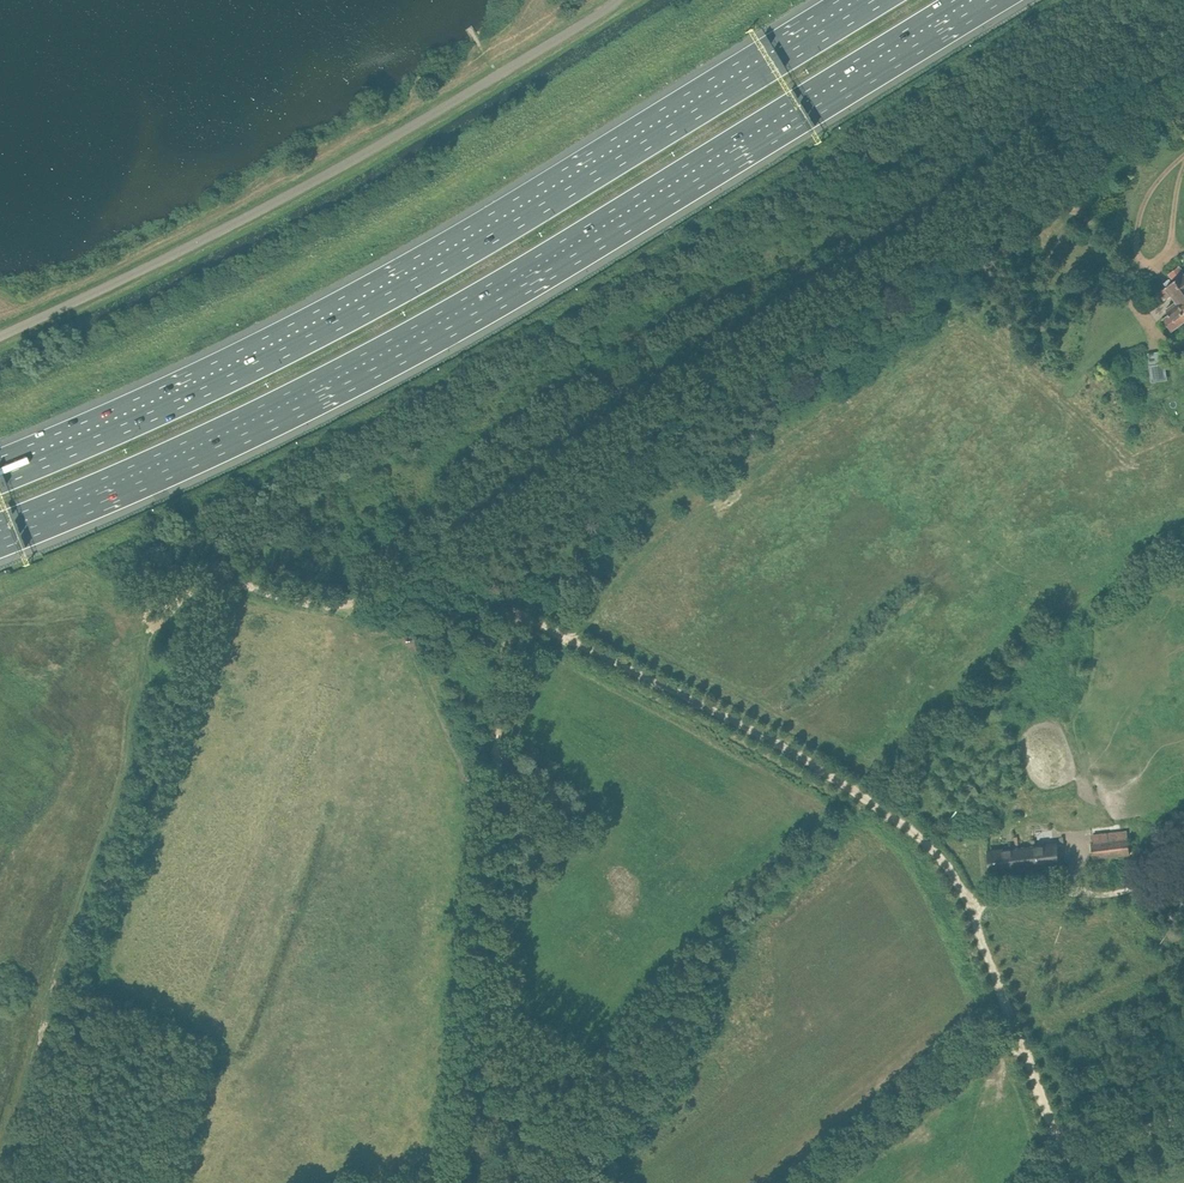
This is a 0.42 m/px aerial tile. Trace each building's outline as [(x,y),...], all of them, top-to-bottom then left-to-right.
[(1171,331),(1183,322),(1183,272),(1179,266),(1168,274),(1174,281),(1159,293),(1164,300),(1171,295),(1176,302),(1165,310),(1169,315),(1162,320),(1171,331)] [(1163,364),(1161,351),(1148,353),(1149,366),(1163,364)] [(1130,854),(1128,839),(1091,843),(1093,859),(1130,854)] [(1056,844),(1001,851),(989,852),(991,873),(999,872),(999,875),(1005,874),(1004,872),(1058,865),(1056,844)]
